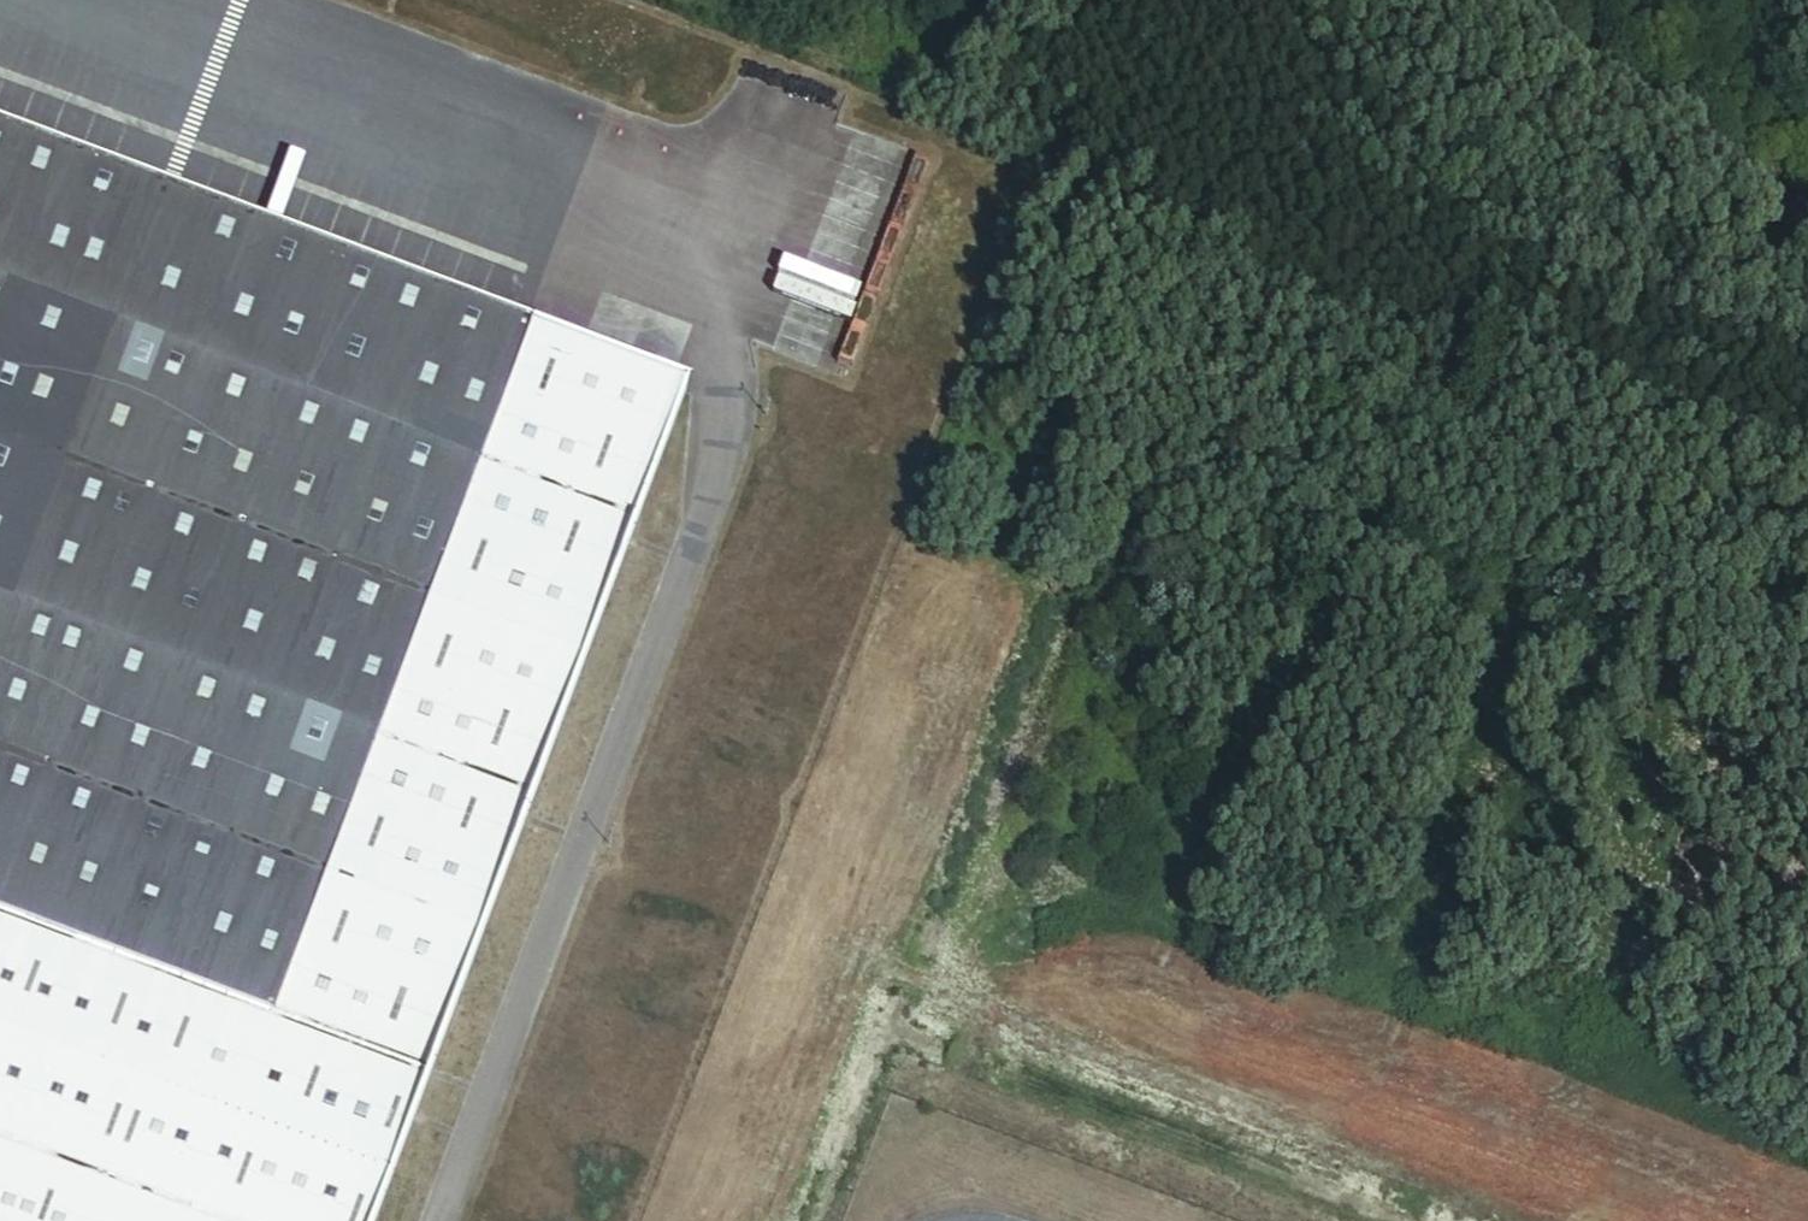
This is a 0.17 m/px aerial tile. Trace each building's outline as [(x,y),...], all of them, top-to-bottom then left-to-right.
[(271,1026),(531,336),(0,137),(0,924),(271,1026)] [(426,1082),(685,394),(531,336),(271,1026),(0,924),(0,1220),(374,1220),(426,1082)]
